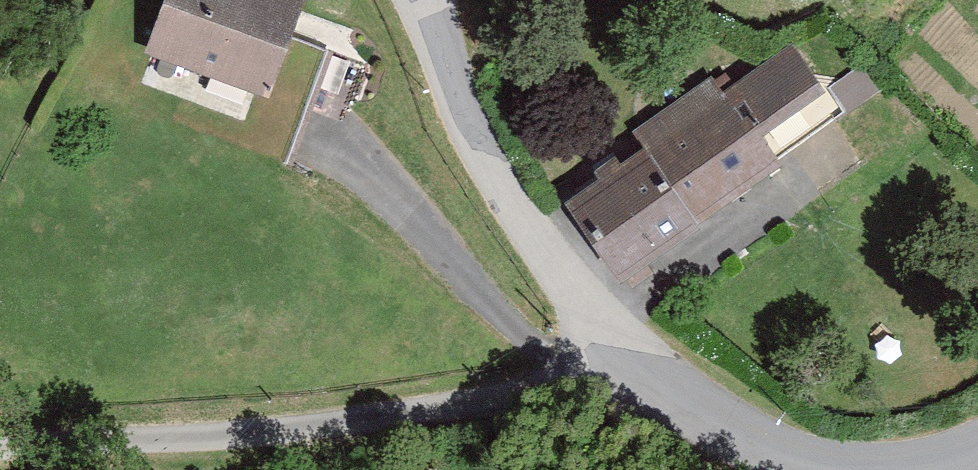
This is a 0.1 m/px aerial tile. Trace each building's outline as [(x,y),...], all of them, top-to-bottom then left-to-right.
[(290,0),(150,0),(129,57),(267,109),(306,6),(290,0)] [(789,32),(570,201),(637,288),(800,162),(776,131),(832,87),(789,32)]
